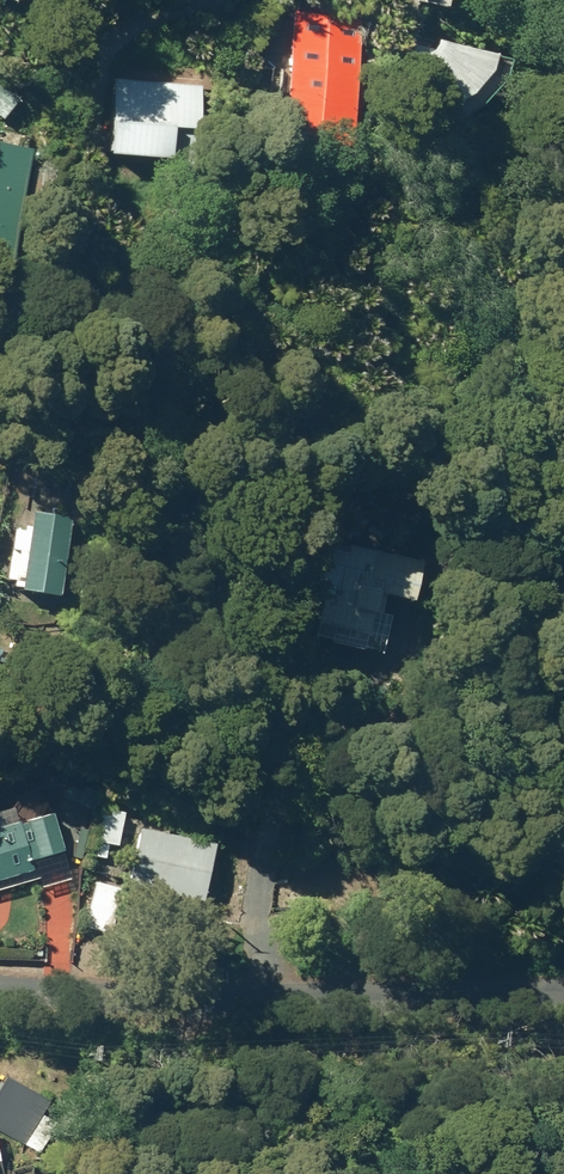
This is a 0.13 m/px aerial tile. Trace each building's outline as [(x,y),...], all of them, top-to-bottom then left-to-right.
[(440,11),(443,0),(403,0),(440,11)] [(272,144),(339,154),(358,21),(289,12),(272,144)] [(427,47),(408,42),(404,57),(402,57),(388,108),(398,112),(434,113),(461,99),(478,76),(482,59),(428,45),(427,47)] [(104,158),(164,163),(167,131),(195,133),(198,87),(109,82),(104,158)] [(1,274),(29,151),(0,144),(0,274),(1,274)] [(14,593),(52,600),(65,527),(27,520),(14,593)] [(309,640),(375,656),(378,642),(380,643),(386,619),(384,618),(385,613),(378,611),(381,599),(406,605),(415,565),(344,547),(342,557),(321,551),(314,585),(306,582),(302,600),(318,603),(309,640)] [(0,831),(0,891),(30,882),(27,864),(60,854),(48,817),(0,831)] [(124,888),(197,905),(210,847),(137,831),(124,888)] [(106,847),(91,844),(88,859),(102,861),(106,847)] [(40,1157),(65,1115),(4,1078),(0,1085),(0,1133),(40,1157)]
